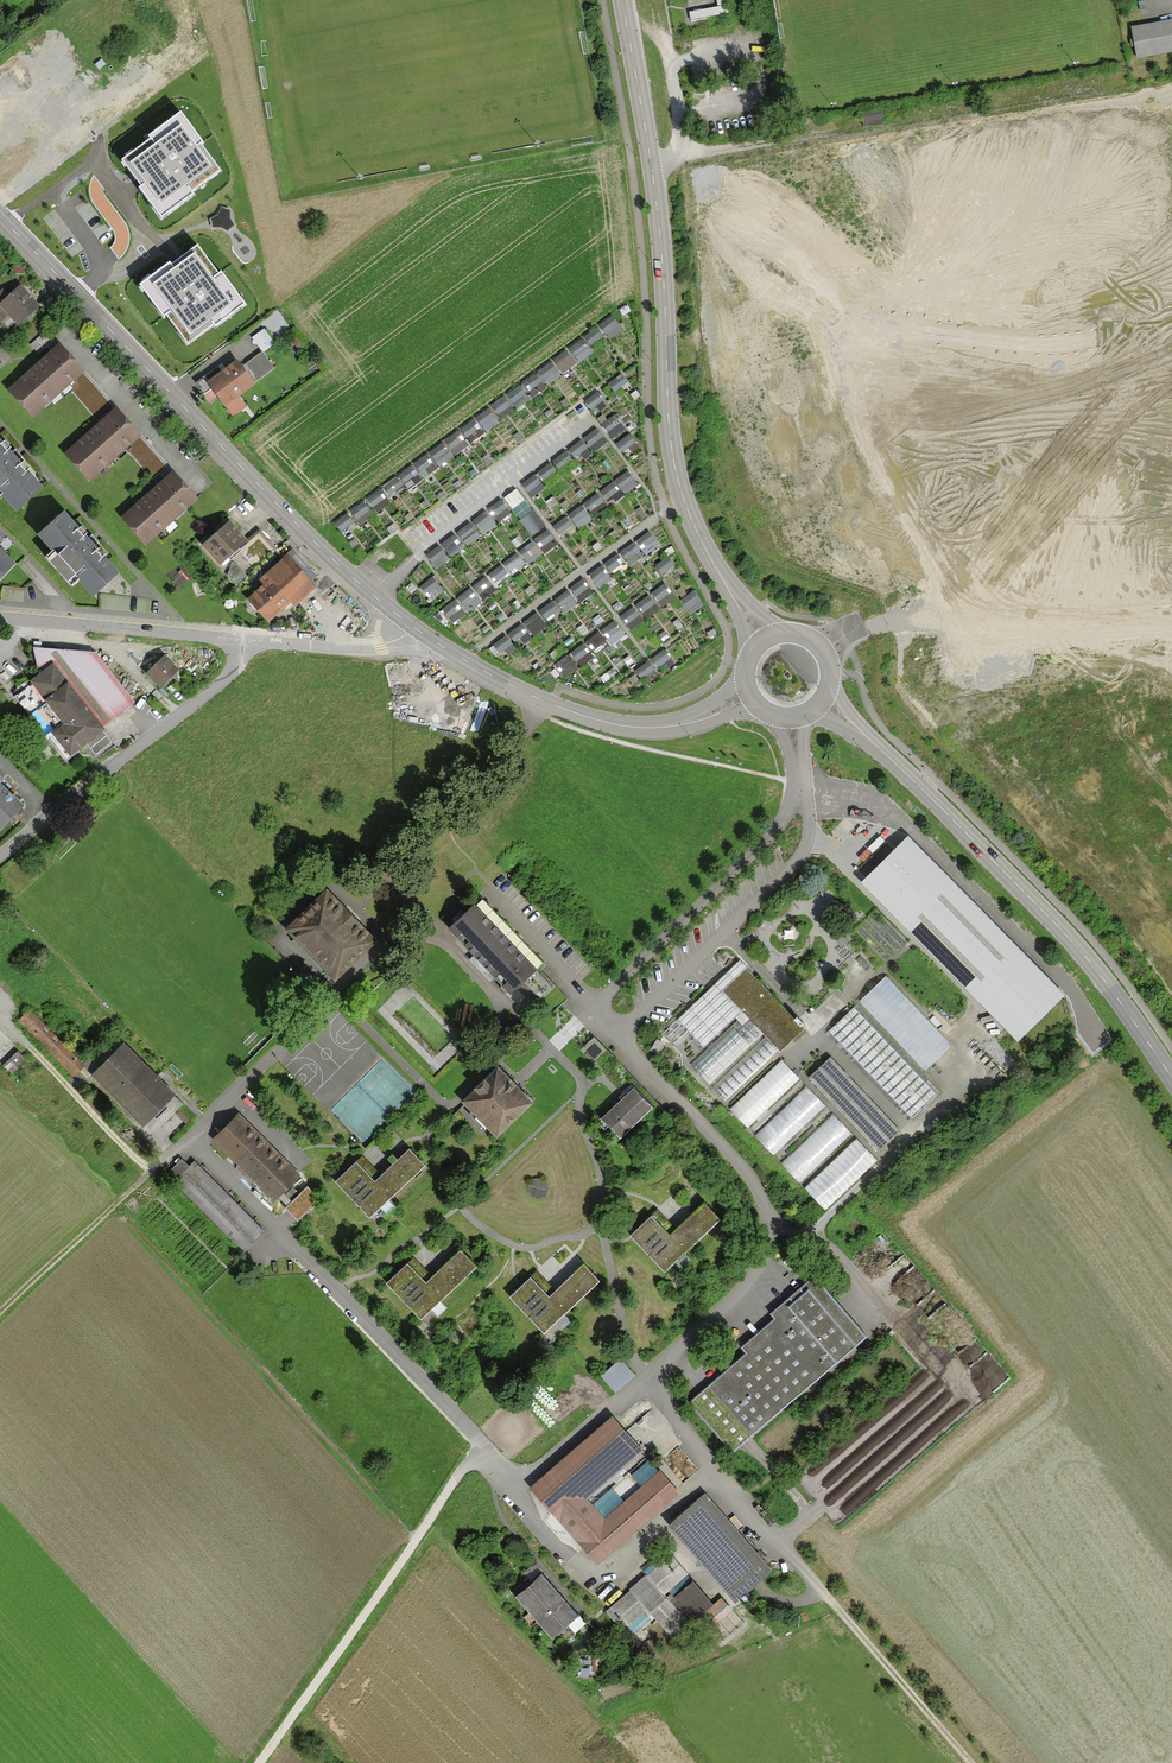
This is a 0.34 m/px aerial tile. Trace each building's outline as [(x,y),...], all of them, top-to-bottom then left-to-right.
[(691,22),(726,15),(724,7),(747,3),(746,0),(717,0),(718,6),(689,12),(691,22)] [(1130,25),(1136,60),(1171,54),(1171,17),(1130,25)] [(882,110),(862,113),(864,129),(885,125),(882,110)] [(190,191),(219,169),(199,142),(201,141),(180,113),(150,135),(152,138),(123,159),(143,185),(141,187),(162,215),(192,193),(190,191)] [(219,275),(197,246),(171,265),(169,263),(141,284),(164,314),(166,313),(188,342),(214,322),(216,323),(243,303),(221,274),(219,275)] [(21,286),(8,297),(2,290),(0,292),(0,321),(1,321),(7,328),(15,321),(19,325),(39,307),(21,286)] [(614,316),(601,325),(612,341),(625,332),(614,316)] [(601,328),(428,454),(439,469),(611,343),(601,328)] [(43,361),(59,346),(46,331),(30,346),(43,361)] [(264,354),(277,347),(268,331),(255,339),(264,354)] [(69,388),(98,420),(112,407),(83,375),(84,374),(59,346),(43,361),(35,368),(8,392),(33,420),(69,388)] [(261,353),(241,368),(237,362),(228,369),(223,363),(195,384),(209,402),(216,397),(232,417),(246,407),(238,397),(254,386),(252,383),(273,368),(261,353)] [(152,480),(166,468),(141,439),(141,438),(117,410),(92,432),(65,455),(90,484),(127,451),(152,480)] [(618,416),(604,424),(612,440),(627,432),(618,416)] [(598,429),(585,439),(596,454),(610,444),(598,429)] [(630,436),(617,447),(630,461),(643,450),(630,436)] [(0,439),(0,500),(1,499),(17,517),(46,491),(14,454),(0,439)] [(428,456),(413,467),(424,482),(439,471),(428,456)] [(411,492),(423,482),(412,468),(400,477),(411,492)] [(599,493),(610,508),(640,488),(630,472),(599,493)] [(121,519),(147,548),(200,502),(174,473),(148,495),(121,519)] [(523,485),(531,498),(545,489),(537,476),(523,485)] [(377,515),(393,506),(388,498),(406,488),(401,479),(368,498),(377,515)] [(519,488),(506,497),(533,538),(546,529),(519,488)] [(598,494),(586,503),(597,519),(610,511),(598,494)] [(498,522),(511,515),(504,502),(491,510),(498,522)] [(362,526),(376,516),(365,503),(352,513),(362,526)] [(584,506),(570,514),(579,531),(594,523),(584,506)] [(89,541),(65,513),(36,538),(51,555),(44,561),(71,591),(80,584),(94,601),(121,578),(89,541)] [(485,536),(498,526),(488,513),(474,523),(485,536)] [(554,527),(562,538),(575,527),(567,517),(554,527)] [(259,529),(246,541),(230,523),(215,537),(202,548),(220,570),(242,552),(256,568),(277,550),(259,529)] [(546,556),(560,546),(550,532),(536,541),(546,556)] [(647,556),(661,548),(651,532),(637,540),(647,556)] [(461,539),(445,543),(448,556),(464,553),(461,539)] [(520,552),(531,567),(544,557),(533,542),(520,552)] [(637,542),(622,551),(632,566),(647,557),(637,542)] [(427,558),(438,571),(451,560),(441,547),(427,558)] [(16,565),(2,552),(0,550),(0,582),(16,565)] [(295,608),(316,589),(311,583),(317,577),(293,550),(257,581),(261,586),(245,600),(268,625),(292,605),(295,608)] [(513,554),(506,567),(516,573),(524,559),(513,554)] [(613,577),(626,573),(621,556),(608,561),(613,577)] [(239,567),(234,564),(232,565),(228,577),(236,586),(247,577),(239,567)] [(489,575),(496,584),(509,574),(503,565),(489,575)] [(604,565),(590,575),(601,591),(615,581),(604,565)] [(486,602),(499,591),(487,577),(474,588),(486,602)] [(421,588),(433,602),(446,592),(434,578),(421,588)] [(587,580),(573,587),(581,603),(595,596),(587,580)] [(666,584),(652,595),(664,610),(678,599),(666,584)] [(473,588),(459,598),(470,614),(484,603),(473,588)] [(571,591),(556,599),(564,615),(579,607),(571,591)] [(693,616),(706,607),(695,592),(682,601),(693,616)] [(651,596),(637,605),(647,621),(661,611),(651,596)] [(445,606),(451,624),(466,618),(460,601),(445,606)] [(554,602),(540,611),(547,621),(561,612),(554,602)] [(621,617),(632,632),(645,622),(635,607),(621,617)] [(518,649),(549,629),(540,614),(508,635),(518,649)] [(616,621),(602,631),(614,647),(628,637),(616,621)] [(602,632),(571,653),(582,669),(613,648),(602,632)] [(134,704),(97,655),(34,649),(40,679),(15,698),(39,729),(15,747),(27,764),(54,744),(67,762),(89,745),(96,755),(112,743),(102,729),(134,704)] [(571,655),(558,663),(567,679),(580,672),(571,655)] [(147,675),(160,689),(178,671),(165,657),(147,675)] [(23,809),(0,787),(0,833),(23,809)] [(1062,991),(908,834),(863,877),(1018,1035),(1062,991)] [(553,1013),(566,1001),(535,969),(541,963),(479,898),(447,929),(510,995),(523,983),(553,1013)] [(292,936),(336,981),(373,945),(329,900),(292,936)] [(794,1035),(796,1034),(803,1027),(749,970),(724,995),(744,1016),(691,1066),(708,1083),(760,1033),(764,1037),(712,1087),(726,1101),(794,1035)] [(889,978),(862,1002),(928,1073),(954,1049),(889,978)] [(912,1118),(913,1118),(937,1092),(851,1009),(826,1035),(912,1118)] [(74,1077),(84,1067),(30,1011),(20,1021),(74,1077)] [(598,1059),(610,1049),(601,1037),(588,1047),(598,1059)] [(94,1079),(143,1127),(173,1097),(124,1049),(94,1079)] [(27,1062),(16,1050),(1,1065),(12,1076),(27,1062)] [(653,1129),(667,1117),(614,1057),(600,1069),(624,1096),(600,1116),(620,1138),(643,1117),(653,1129)] [(879,1149),(880,1148),(900,1128),(829,1059),(809,1080),(879,1149)] [(746,1126),(747,1125),(799,1082),(782,1062),(730,1106),(746,1126)] [(464,1099),(497,1132),(530,1099),(497,1066),(464,1099)] [(771,1153),(772,1153),(825,1109),(808,1088),(754,1132),(771,1153)] [(798,1182),(801,1182),(849,1137),(832,1115),(781,1161),(798,1182)] [(215,1140),(275,1201),(299,1177),(240,1116),(215,1140)] [(824,1208),(825,1207),(876,1164),(856,1141),(804,1185),(824,1208)] [(335,1179),(370,1215),(424,1164),(409,1147),(376,1178),(357,1159),(335,1179)] [(193,1160),(189,1164),(182,1157),(167,1173),(245,1249),(264,1229),(193,1160)] [(630,1233),(664,1269),(719,1217),(703,1201),(670,1232),(651,1212),(630,1233)] [(387,1281),(422,1317),(477,1265),(461,1249),(428,1280),(409,1260),(387,1281)] [(509,1294),(544,1330),(598,1278),(583,1262),(550,1293),(531,1273),(509,1294)] [(690,1400),(732,1448),(865,1333),(815,1274),(772,1312),(775,1316),(742,1344),(748,1350),(690,1400)] [(621,1356),(601,1374),(616,1390),(635,1372),(621,1356)] [(660,1470),(605,1518),(586,1496),(642,1447),(613,1414),(531,1485),(597,1561),(679,1491),(660,1470)] [(669,1525),(735,1602),(772,1570),(705,1494),(669,1525)] [(721,1596),(715,1602),(672,1554),(607,1611),(623,1629),(647,1608),(676,1640),(697,1621),(707,1632),(732,1609),(721,1596)] [(516,1593),(553,1635),(578,1612),(541,1571),(516,1593)]
